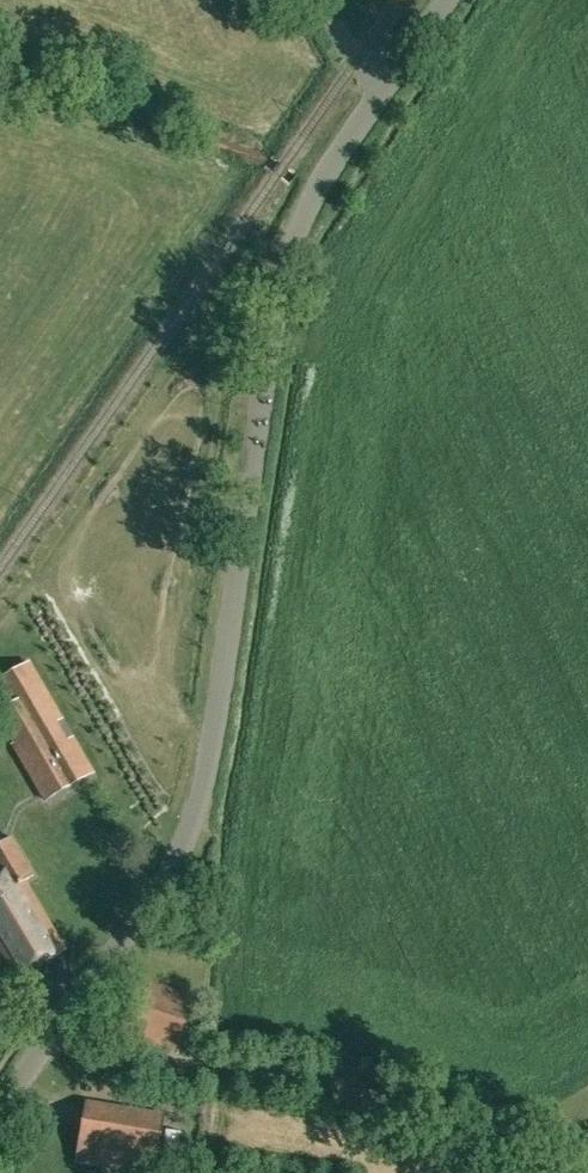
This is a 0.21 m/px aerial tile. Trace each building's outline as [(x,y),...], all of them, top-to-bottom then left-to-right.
[(0,713),(0,719),(15,745),(13,746),(45,802),(92,775),(91,773),(72,740),(65,744),(54,727),(62,722),(28,664),(0,680),(14,705),(0,713)] [(18,978),(65,949),(24,882),(34,876),(11,837),(0,843),(0,869),(2,873),(0,874),(0,948),(18,978)] [(140,976),(120,1033),(176,1053),(196,996),(140,976)] [(86,1102),(76,1161),(145,1172),(155,1172),(165,1115),(86,1102)]
